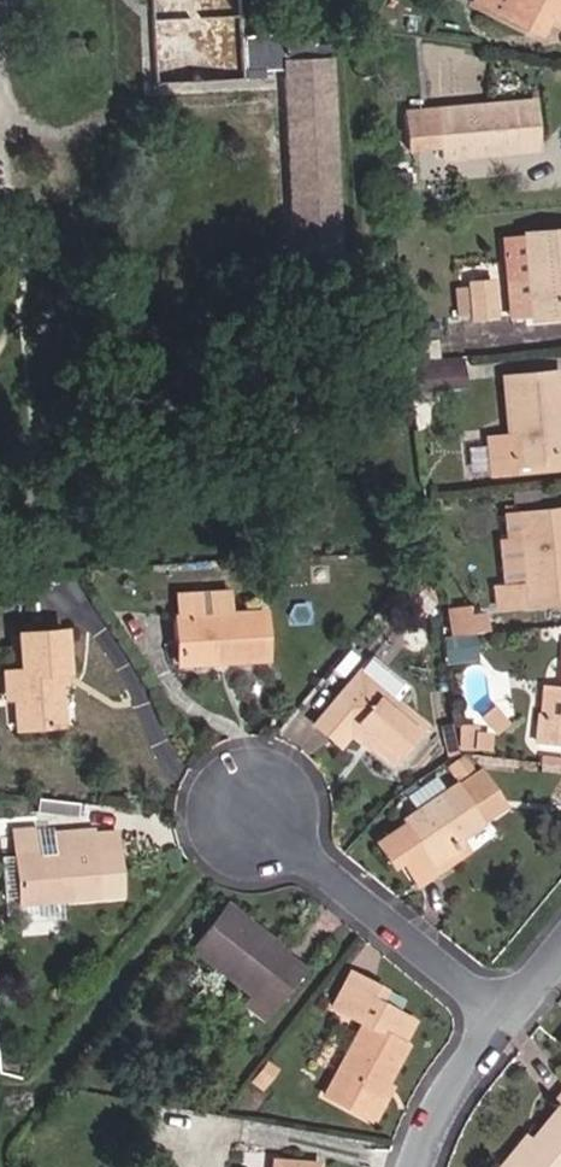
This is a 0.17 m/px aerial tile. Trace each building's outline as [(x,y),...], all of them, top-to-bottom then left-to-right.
[(326,45),(313,45),(313,38),(281,40),(281,34),(240,36),(237,0),(150,0),(154,84),(263,78),(263,71),(283,70),(293,256),(338,254),(327,58),(326,45)] [(488,0),(479,0),(477,5),(484,9),(488,0)] [(484,9),(527,30),(536,13),(549,20),(560,0),(488,0),(484,9)] [(560,24),(560,0),(549,20),(560,25),(560,24)] [(538,149),(534,101),(404,113),(407,149),(440,146),(441,158),(538,149)] [(524,235),(525,239),(505,241),(512,315),(531,313),(531,319),(560,317),(560,231),(524,235)] [(494,318),(491,281),(468,283),(468,288),(470,316),(471,319),(494,318)] [(470,316),(468,288),(456,290),(458,317),(470,316)] [(466,387),(464,365),(417,368),(419,391),(466,387)] [(557,371),(504,377),(509,436),(487,438),(491,475),(514,473),(514,467),(544,463),(543,456),(560,454),(560,409),(557,371)] [(543,456),(544,463),(560,462),(560,454),(543,456)] [(517,515),(525,585),(502,587),(494,588),(496,607),(560,601),(560,510),(517,515)] [(525,585),(517,515),(505,516),(507,543),(497,544),(502,587),(525,585)] [(409,614),(429,589),(415,578),(395,603),(409,614)] [(266,659),(264,613),(229,615),(228,593),(177,596),(178,618),(176,618),(178,663),(266,659)] [(483,631),(481,616),(467,618),(466,608),(445,611),(448,634),(483,631)] [(66,673),(63,631),(19,635),(22,675),(16,675),(18,700),(14,700),(17,730),(61,726),(58,684),(57,674),(63,673),(66,673)] [(476,659),(474,635),(444,638),(446,662),(476,659)] [(406,688),(368,658),(356,672),(394,703),(406,688)] [(16,675),(16,672),(2,673),(5,701),(14,700),(18,700),(16,675)] [(393,766),(424,727),(394,703),(356,672),(313,724),(336,743),(345,732),(361,746),(365,742),(393,766)] [(560,695),(557,718),(539,716),(536,741),(560,743),(560,682),(560,695)] [(557,718),(560,695),(541,694),(539,716),(557,718)] [(469,768),(460,756),(447,765),(456,777),(469,768)] [(465,796),(486,781),(477,768),(456,783),(465,796)] [(480,818),(501,803),(486,781),(465,796),(456,783),(401,821),(404,826),(376,846),(388,864),(398,857),(417,884),(438,869),(430,857),(460,837),(482,821),(480,818)] [(120,896),(116,847),(94,849),(93,832),(38,836),(38,830),(13,832),(19,909),(58,906),(58,901),(120,896)] [(116,847),(115,830),(93,832),(94,849),(116,847)] [(438,869),(468,848),(460,837),(430,857),(438,869)] [(263,1019),(299,972),(281,958),(255,938),(259,932),(225,906),(192,948),(251,994),(243,1004),(263,1019)] [(285,952),(259,932),(255,938),(281,958),(285,952)] [(400,1043),(412,1021),(370,999),(376,987),(348,972),(331,1006),(362,1023),(324,1095),(362,1115),(380,1081),(384,1083),(404,1045),(400,1043)] [(371,1120),(389,1086),(384,1083),(380,1081),(362,1115),(371,1120)] [(273,1113),(274,1087),(251,1086),(235,1106),(273,1113)] [(553,1102),(557,1105),(530,1139),(535,1144),(517,1166),(560,1166),(560,1091),(553,1102)] [(535,1144),(530,1139),(527,1137),(503,1166),(517,1166),(535,1144)]
